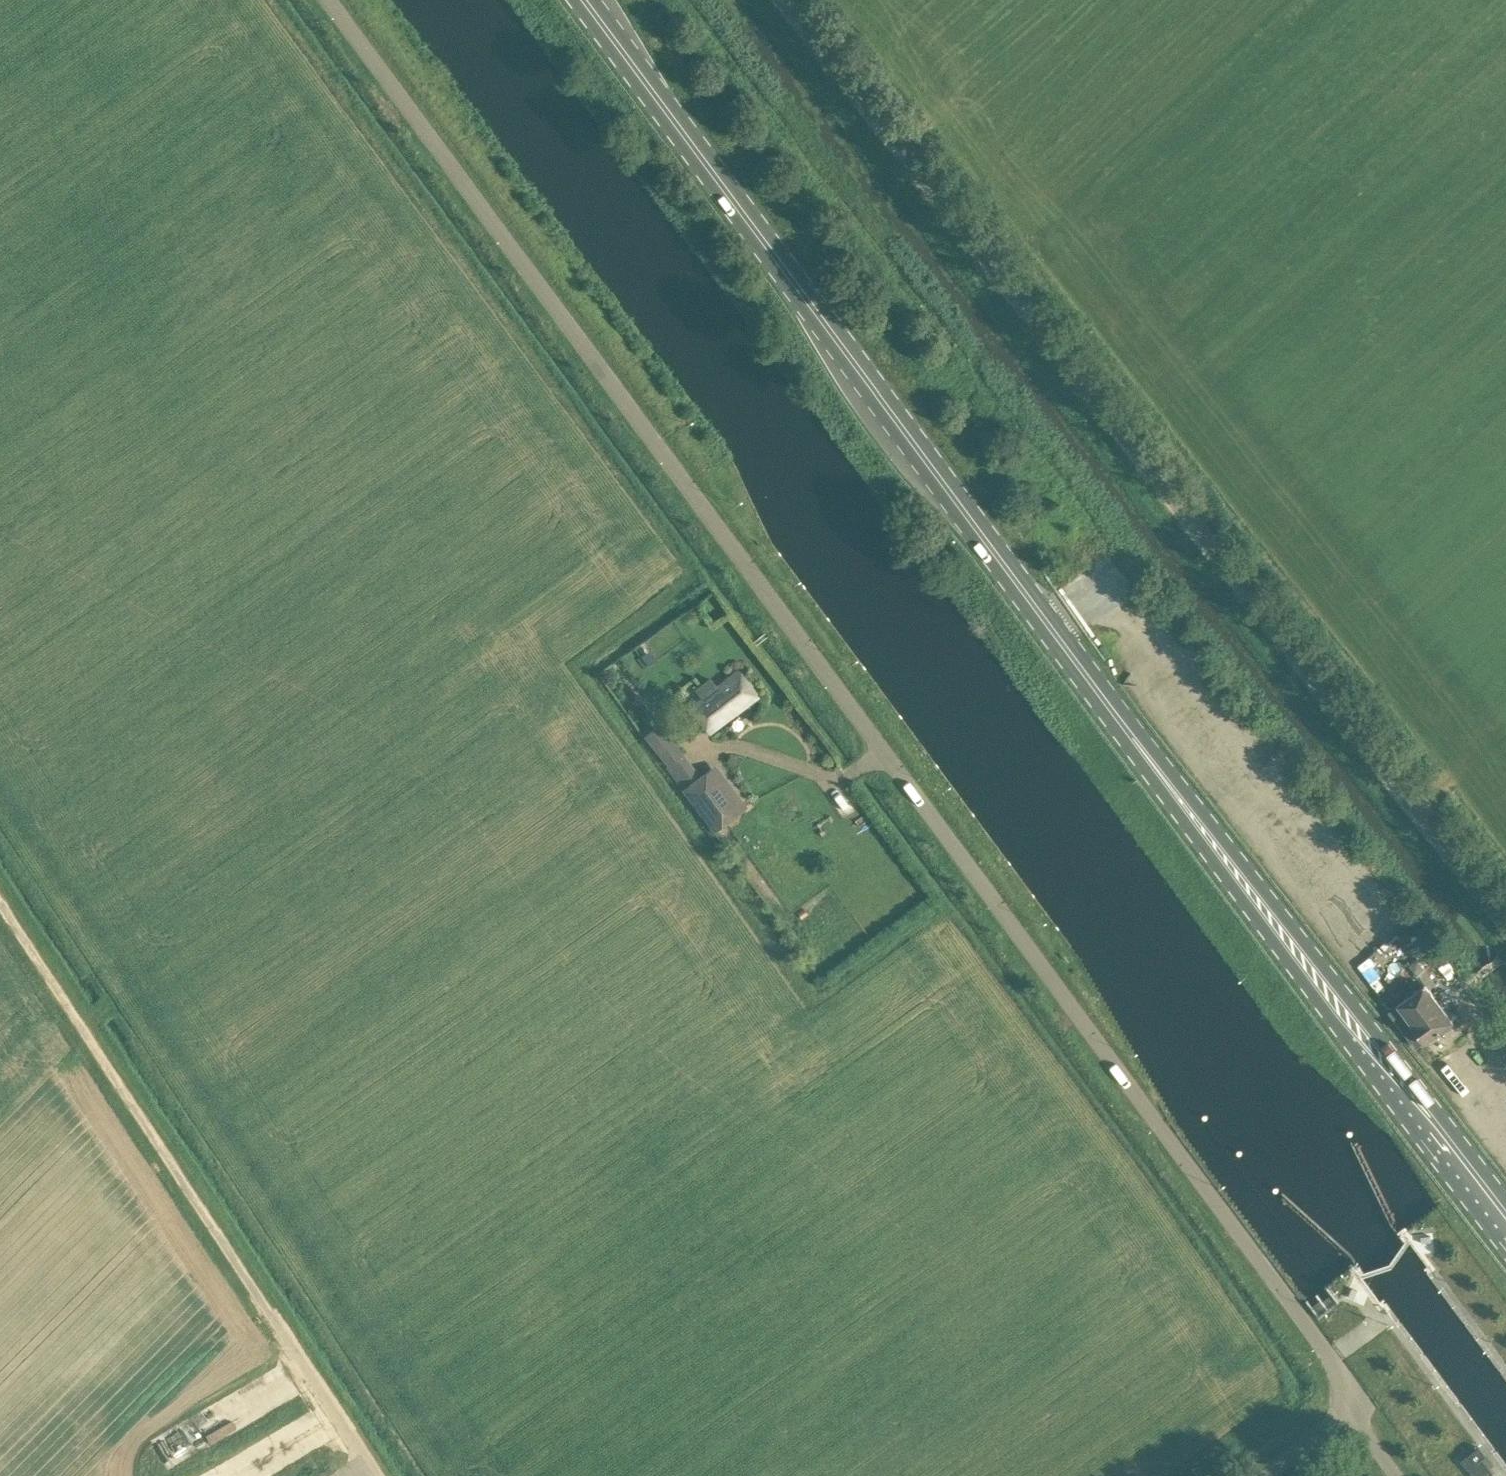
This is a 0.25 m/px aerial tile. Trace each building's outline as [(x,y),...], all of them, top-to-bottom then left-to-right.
[(708,730),(739,707),(755,695),(738,673),(718,688),(711,679),(696,691),(703,700),(691,708),(708,730)] [(711,768),(703,773),(659,719),(649,726),(652,730),(645,735),(669,766),(667,767),(683,789),(713,830),(742,811),(711,768)] [(1386,998),(1414,1046),(1427,1038),(1435,1050),(1457,1037),(1421,977),(1386,998)] [(208,1452),(207,1435),(166,1435),(166,1452),(179,1452),(179,1453),(208,1452)] [(1462,1460),(1465,1464),(1466,1463),(1476,1475),(1490,1475),(1494,1473),(1490,1468),(1494,1465),(1480,1446),(1462,1460)] [(243,1463),(221,1475),(251,1475),(243,1463)]
